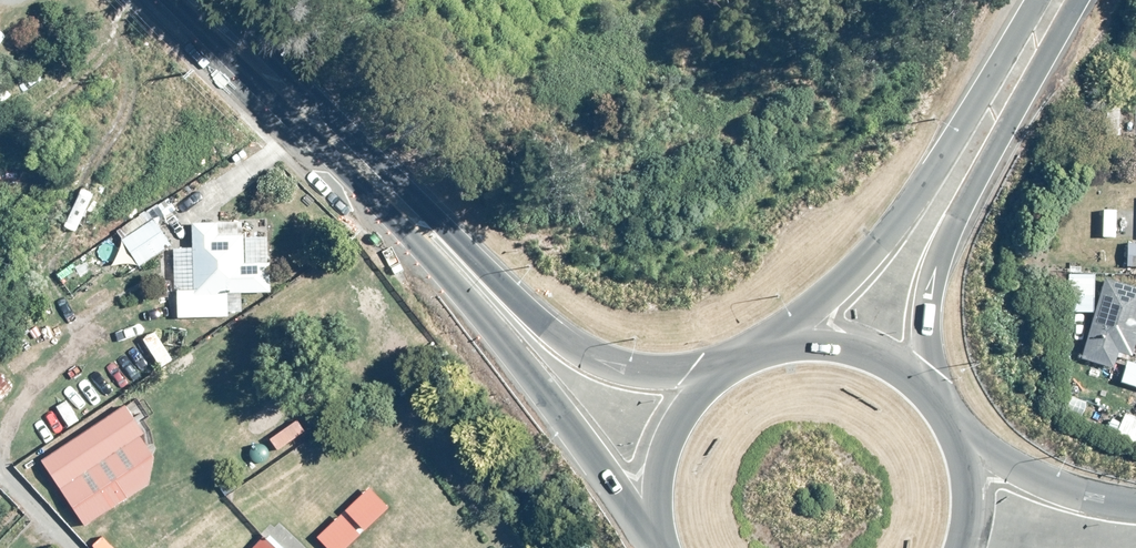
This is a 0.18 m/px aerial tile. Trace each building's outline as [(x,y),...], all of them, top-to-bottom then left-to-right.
[(1116,209),(1101,209),(1101,240),(1116,240),(1116,209)] [(1120,219),(1135,230),(1135,211),(1120,219)] [(165,248),(140,212),(110,232),(135,268),(165,248)] [(271,219),(190,223),(191,248),(170,249),(174,322),(243,319),(242,297),(272,295),(271,286),(264,286),(263,273),(273,273),(271,219)] [(1125,243),(1124,267),(1135,267),(1135,243),(1125,243)] [(1102,279),(1078,364),(1104,372),(1132,360),(1135,345),(1135,290),(1102,279)] [(175,362),(155,331),(140,342),(146,351),(133,361),(149,381),(175,362)] [(0,373),(0,406),(16,388),(0,373)] [(153,458),(115,407),(38,462),(83,528),(145,485),(153,458)] [(389,508),(369,489),(346,512),(366,531),(389,508)] [(341,516),(318,539),(327,547),(349,547),(361,535),(341,516)] [(261,538),(252,547),(272,547),(261,538)]
